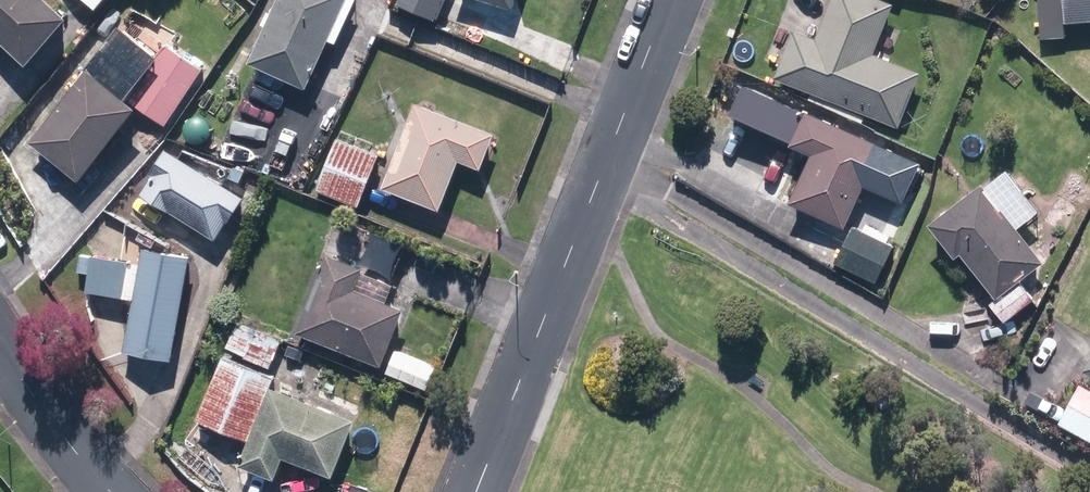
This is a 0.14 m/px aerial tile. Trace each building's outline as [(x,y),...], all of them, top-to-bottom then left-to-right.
[(27,68),(69,24),(44,0),(0,0),(0,42),(27,68)] [(96,11),(106,0),(83,0),(96,11)] [(314,94),(356,0),(279,0),(250,65),(314,94)] [(399,3),(432,17),(439,0),(401,0),(399,3)] [(898,128),(919,74),(874,56),(894,6),(880,0),(832,0),(816,41),(794,33),(775,79),(898,128)] [(1041,37),(1064,36),(1063,19),(1089,18),(1089,0),(1039,0),(1041,37)] [(129,103),(167,127),(202,73),(165,48),(129,103)] [(31,144),(80,183),(137,111),(88,72),(31,144)] [(384,189),(439,212),(459,161),(481,170),(494,136),(417,106),(384,189)] [(806,220),(796,242),(878,280),(892,247),(877,240),(913,162),(807,114),(794,143),(788,140),(761,199),(806,220)] [(317,191),(359,208),(379,157),(338,141),(317,191)] [(143,194),(216,240),(227,223),(230,223),(245,199),(167,151),(153,175),(155,175),(143,194)] [(993,298),(1042,261),(1019,231),(1033,221),(1000,177),(985,189),(983,186),(929,225),(955,260),(961,255),(993,298)] [(143,250),(126,350),(171,358),(188,258),(143,250)] [(328,257),(300,329),(380,362),(400,312),(352,292),(360,271),(328,257)] [(1021,283),(994,304),(1005,319),(1032,299),(1021,283)] [(245,358),(270,369),(283,340),(240,322),(227,349),(245,356),(245,358)] [(240,467),(276,480),(284,459),(333,478),(355,423),(270,390),(275,377),(222,357),(196,422),(250,443),(240,467)] [(403,362),(391,357),(384,375),(396,380),(403,362)] [(1089,447),(1089,395),(1081,390),(1059,431),(1089,447)]
